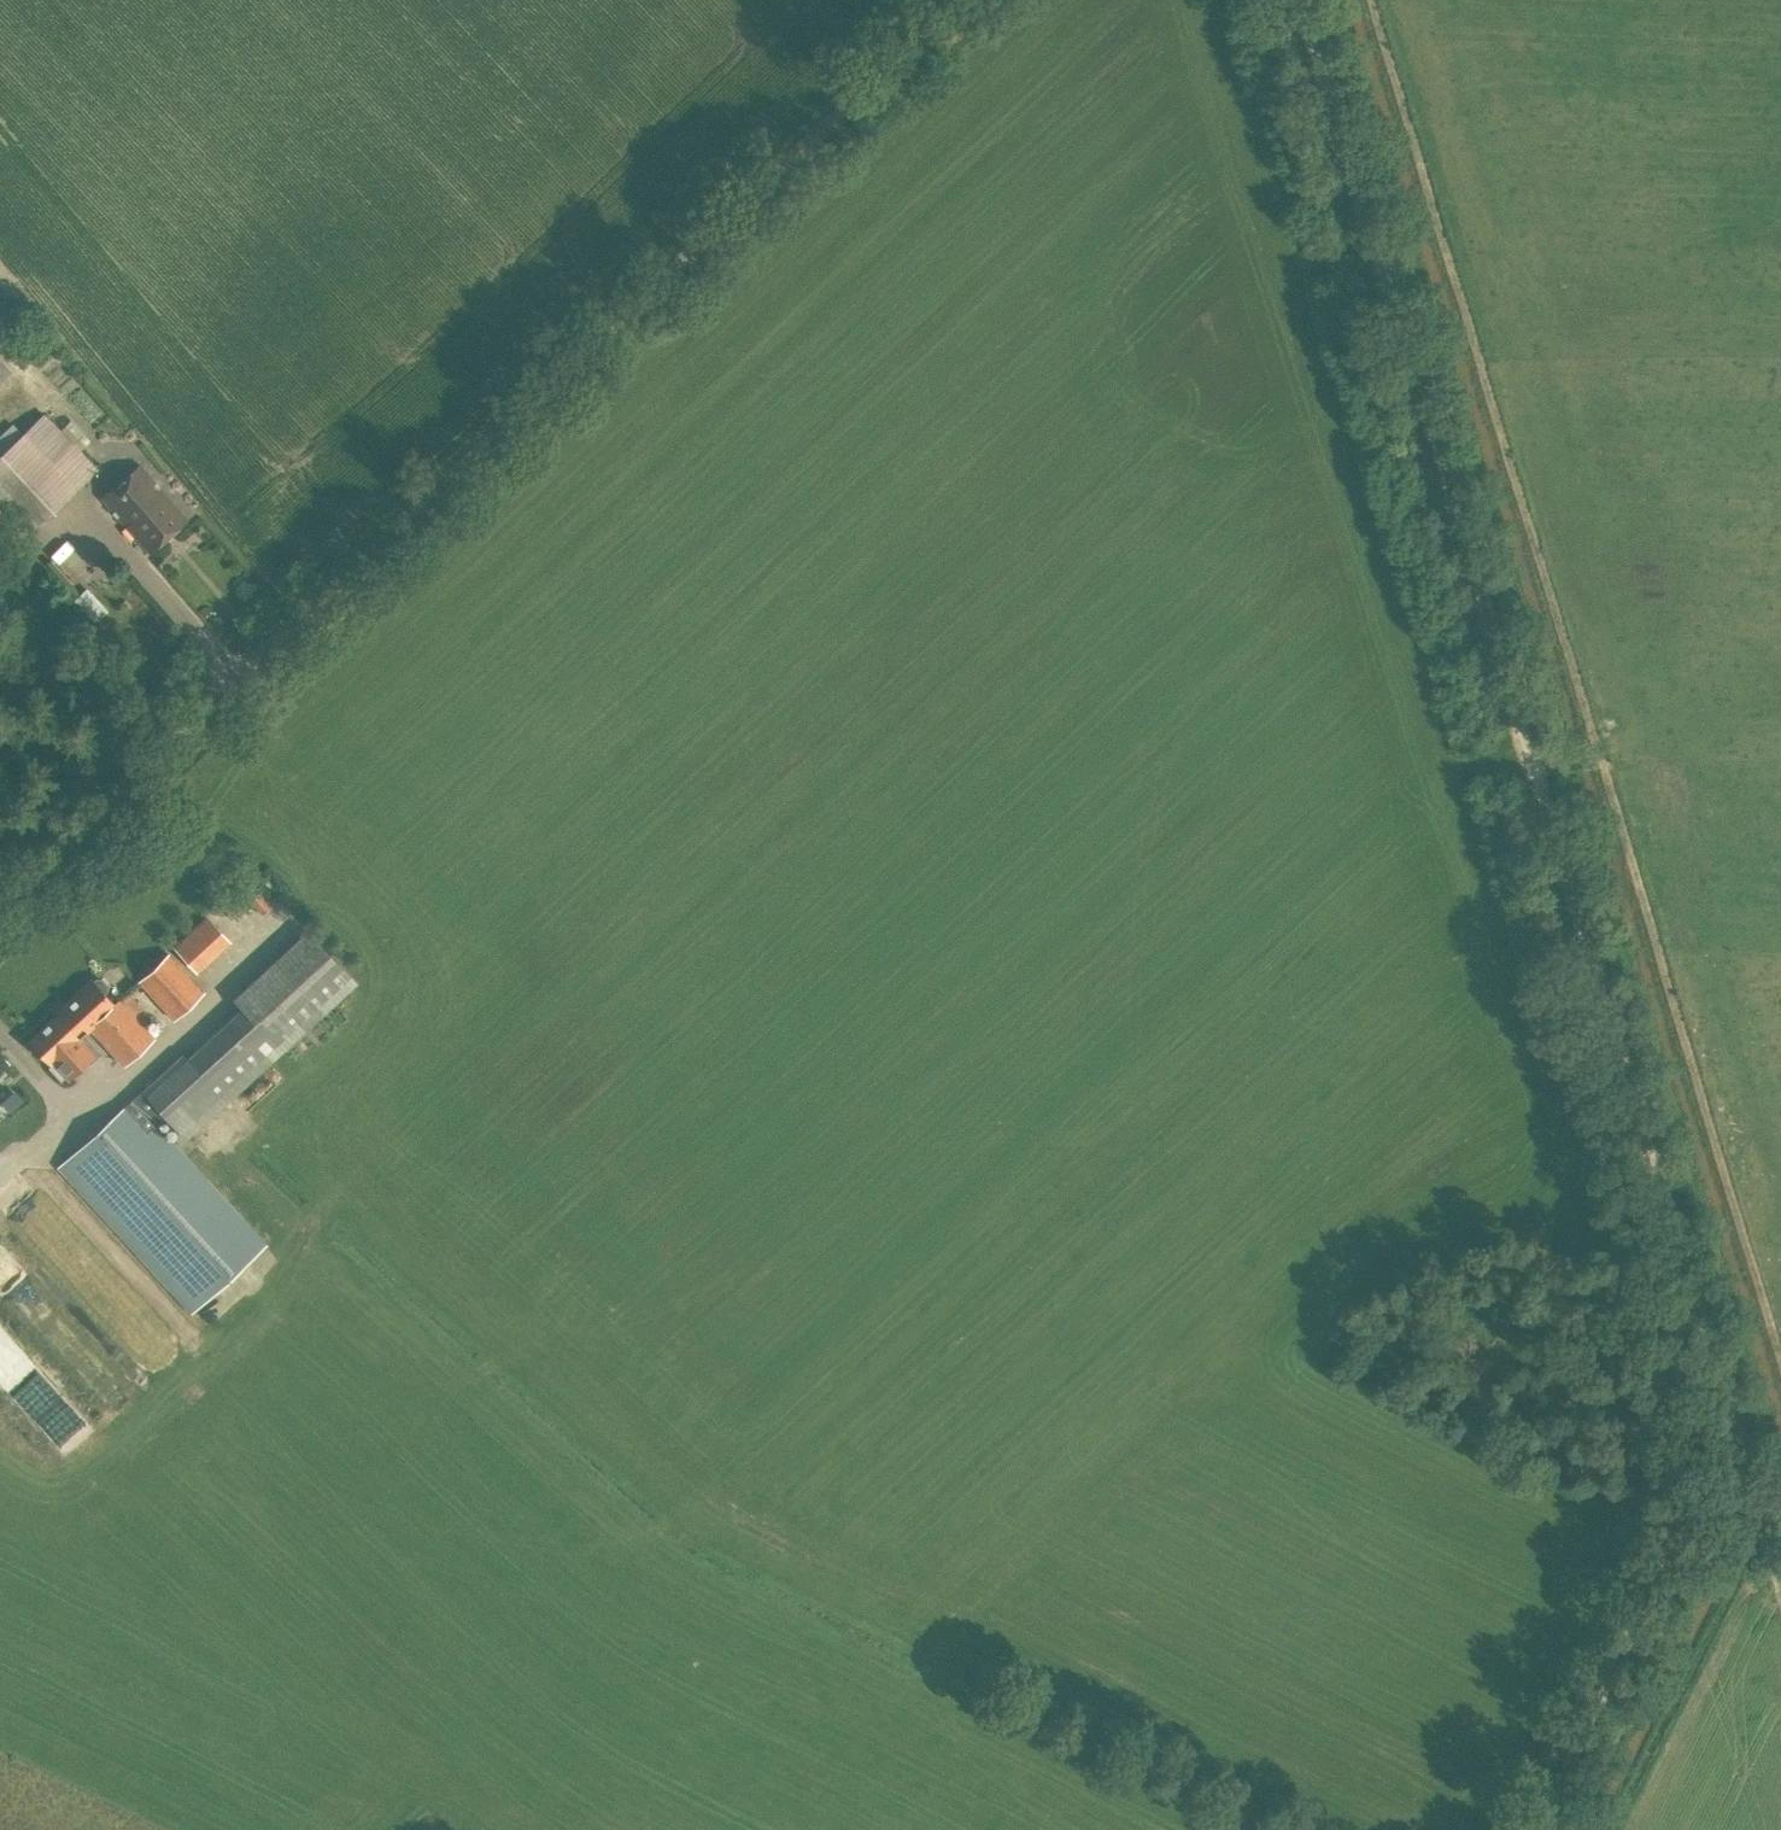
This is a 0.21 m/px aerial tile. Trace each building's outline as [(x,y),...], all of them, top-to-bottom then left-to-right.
[(12,371),(0,358),(0,382),(12,371)] [(45,412),(19,436),(11,427),(0,437),(0,499),(30,532),(98,469),(45,412)] [(121,481),(168,536),(187,519),(140,464),(121,481)] [(149,552),(168,536),(121,481),(102,498),(149,552)] [(260,892),(250,901),(263,915),(272,906),(260,892)] [(206,915),(174,944),(196,968),(228,938),(206,915)] [(188,1138),(357,983),(320,943),(307,928),(232,999),(244,1012),(191,1061),(184,1053),(133,1100),(60,1167),(191,1311),(264,1244),(158,1127),(169,1118),(188,1138)] [(174,1019),(204,992),(168,954),(138,981),(174,1019)] [(107,984),(101,978),(96,978),(92,980),(91,978),(63,1005),(65,1007),(29,1040),(51,1064),(52,1063),(69,1081),(97,1055),(80,1037),(89,1028),(124,1067),(155,1039),(145,1027),(153,1020),(130,994),(123,1001),(120,998),(113,1004),(104,993),(107,990),(107,984)] [(8,1103),(24,1123),(41,1109),(25,1089),(8,1103)] [(23,1302),(38,1288),(0,1249),(0,1279),(23,1302)]
